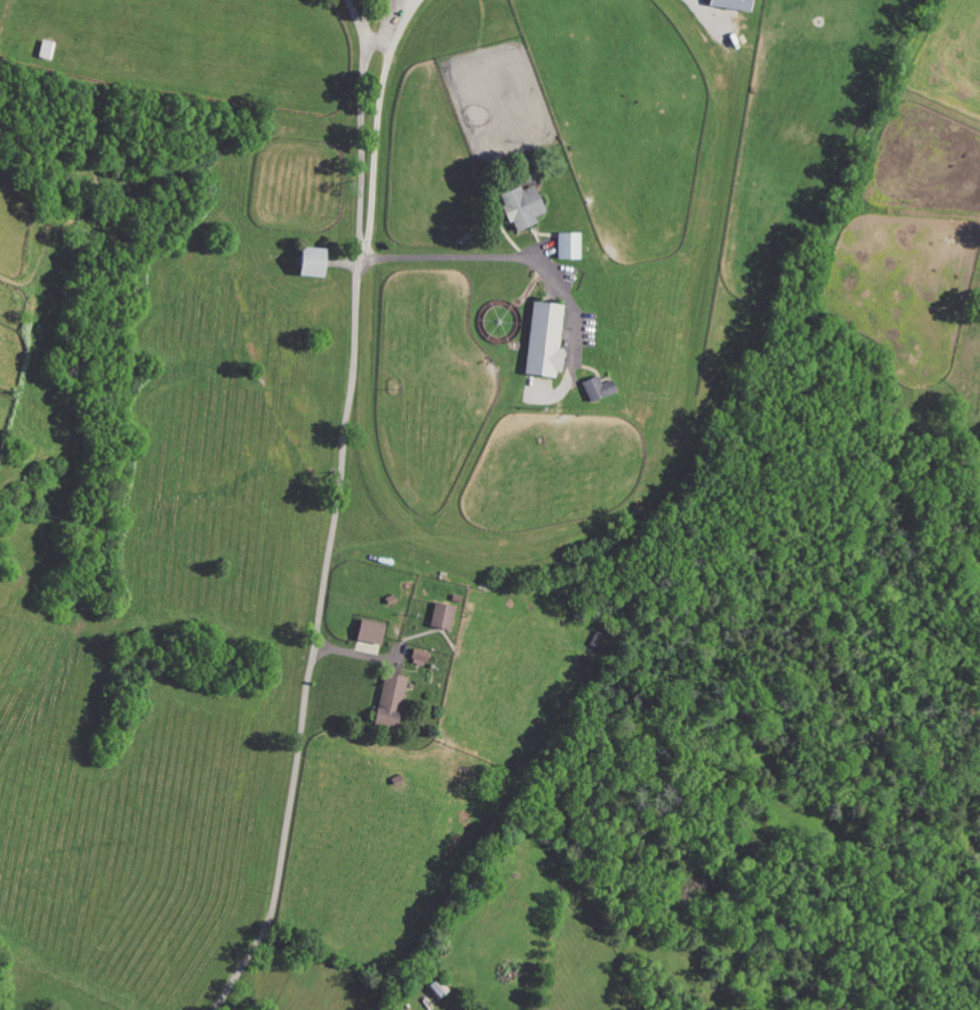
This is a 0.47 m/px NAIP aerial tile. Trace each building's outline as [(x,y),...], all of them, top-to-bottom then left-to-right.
[(747,12),(748,0),(707,0),(706,8),(747,12)] [(53,44),(40,41),(36,58),(48,61),(53,44)] [(518,186),(495,194),(506,224),(510,222),(514,231),(535,223),(532,216),(542,212),(532,185),(519,190),(518,186)] [(556,259),(578,259),(579,233),(556,232),(556,259)] [(320,277),(321,248),(295,247),(294,276),(320,277)] [(562,305),(531,301),(523,374),(557,378),(560,349),(557,349),(562,305)] [(615,393),(612,380),(600,384),(597,376),(581,381),(587,401),(615,393)] [(454,607),(433,603),(428,626),(449,630),(454,607)] [(380,644),(383,623),(357,620),(355,641),(380,644)] [(428,653),(413,649),(410,662),(424,666),(428,653)] [(394,731),(406,678),(383,673),(371,725),(394,731)]
